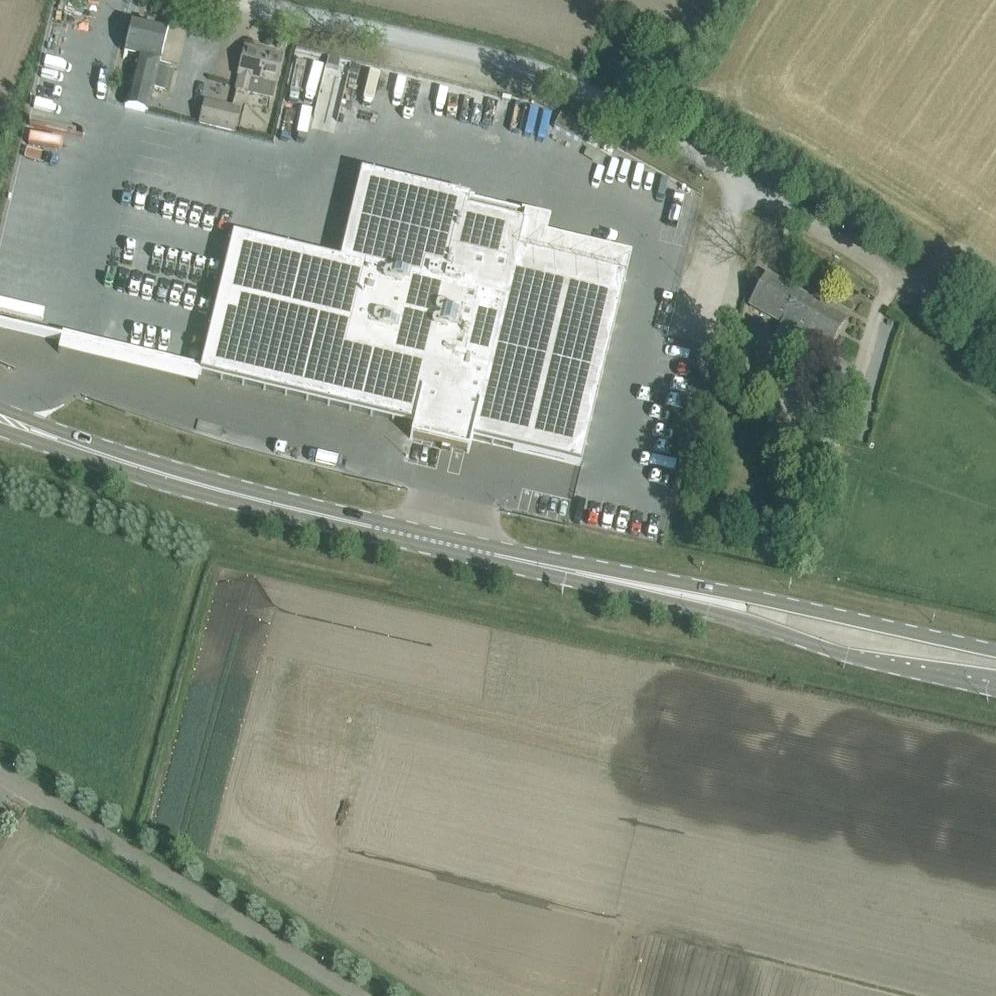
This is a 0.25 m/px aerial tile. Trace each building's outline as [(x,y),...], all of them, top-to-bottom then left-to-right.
[(160,62),(163,49),(168,29),(132,21),(124,53),(137,55),(125,106),(148,112),(160,62)] [(271,98),(277,75),(281,55),(245,47),(235,89),(271,98)] [(233,131),(239,110),(206,102),(201,123),(233,131)] [(232,236),(199,373),(221,378),(413,424),(410,438),(412,438),(412,437),(442,444),(441,448),(450,450),(451,446),(467,450),(467,451),(469,452),(472,439),(580,465),(625,276),(517,250),(526,212),(361,172),(339,262),(254,241),(232,236)] [(782,323),(799,293),(767,275),(750,305),(782,323)] [(845,319),(806,297),(799,293),(782,323),(774,336),(821,362),(845,319)]
